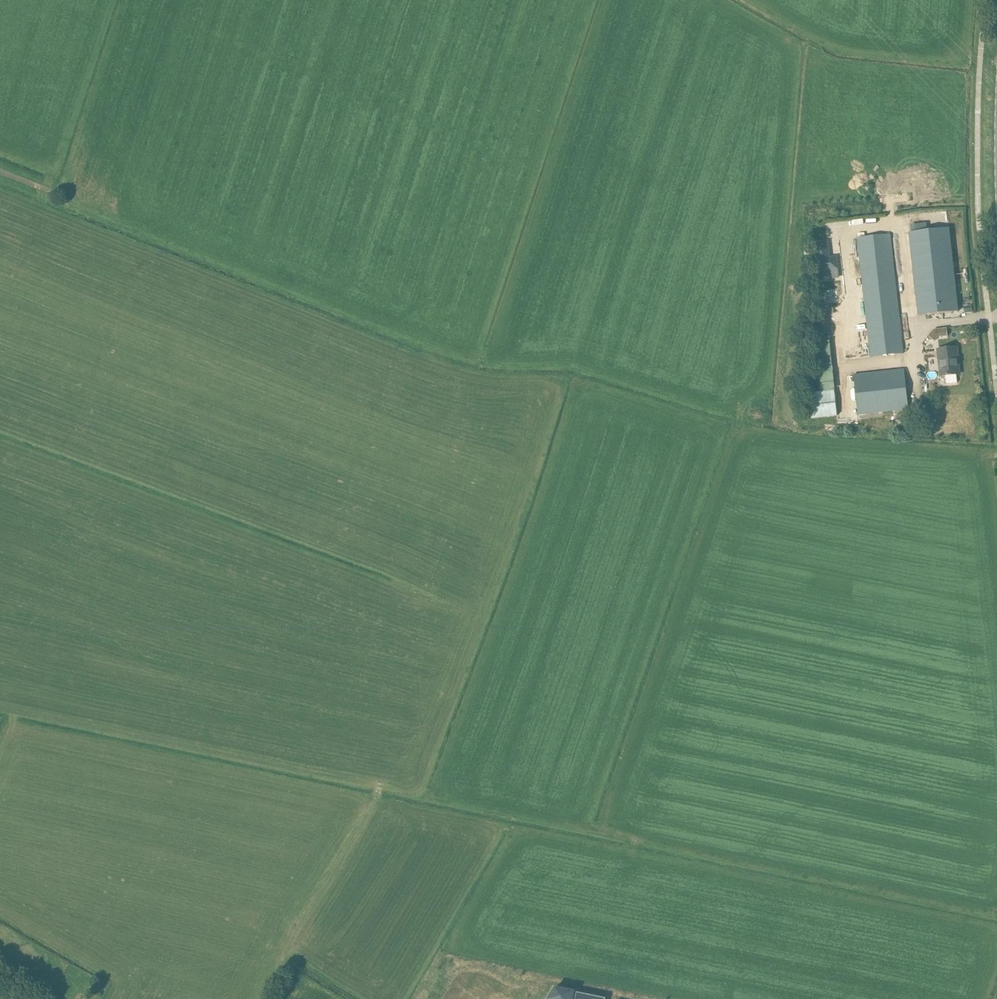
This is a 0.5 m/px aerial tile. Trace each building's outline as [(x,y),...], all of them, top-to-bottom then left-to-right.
[(910,233),(919,316),(959,311),(949,228),(910,233)] [(857,238),(871,358),(904,354),(891,234),(857,238)] [(820,279),(832,278),(831,268),(837,267),(836,255),(829,256),(827,239),(815,241),(820,279)] [(815,345),(820,392),(808,393),(810,419),(838,416),(835,391),(836,391),(831,344),(815,345)] [(959,375),(957,361),(958,361),(957,348),(938,350),(941,377),(959,375)] [(854,375),(858,416),(909,410),(905,369),(854,375)] [(605,998),(553,987),(546,998),(604,998),(605,998)]
